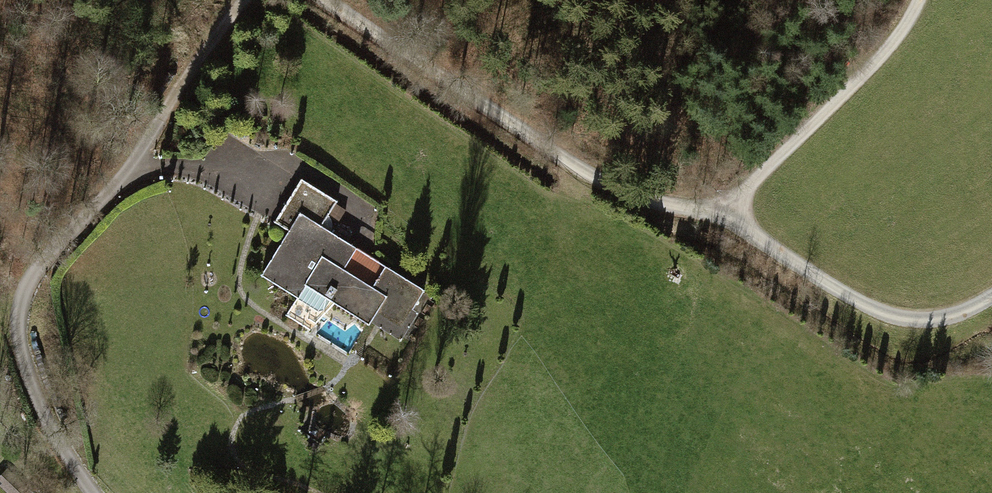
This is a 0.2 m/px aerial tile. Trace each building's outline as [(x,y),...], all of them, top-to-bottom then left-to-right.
[(335,202),(300,181),(274,222),(289,232),(261,277),(297,299),(305,287),(369,327),(371,323),(400,342),(418,313),(412,310),(423,293),(319,228),(335,202)] [(0,479),(0,480),(13,492),(22,492),(26,489),(8,471),(0,479)]
